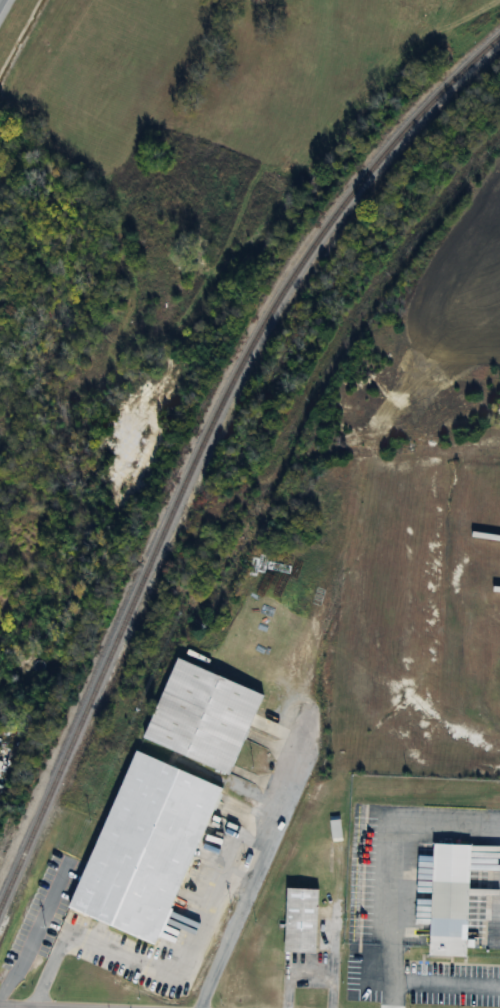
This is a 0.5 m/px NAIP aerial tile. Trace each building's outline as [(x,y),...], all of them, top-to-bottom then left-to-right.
[(229,771),(144,735),(177,658),(262,694),(229,771)] [(0,745),(0,775),(1,776),(10,749),(0,745)] [(153,946),(65,908),(134,748),(222,786),(153,946)] [(462,956),(428,954),(434,844),(468,846),(462,956)] [(314,953),(284,952),(285,888),(315,888),(314,953)]
